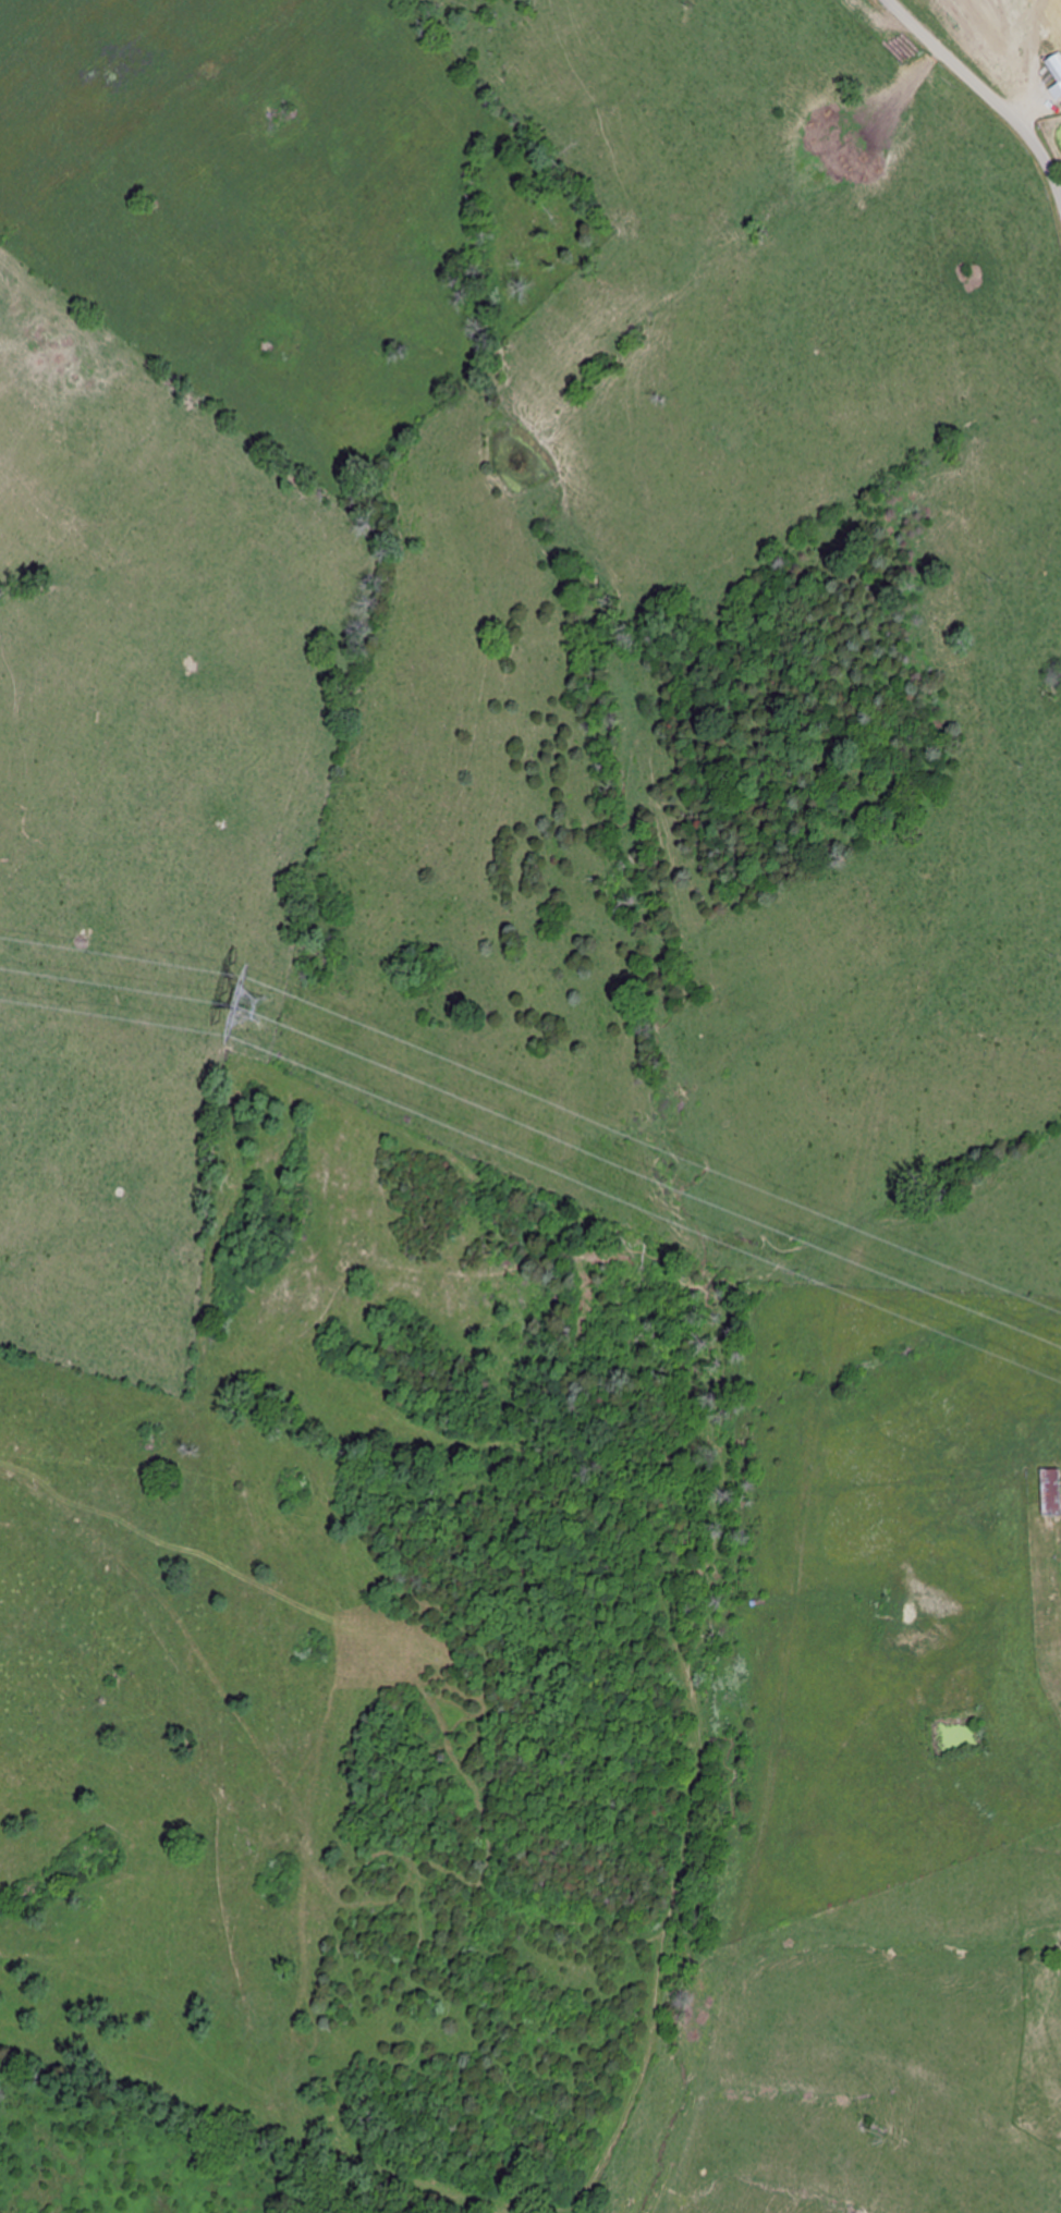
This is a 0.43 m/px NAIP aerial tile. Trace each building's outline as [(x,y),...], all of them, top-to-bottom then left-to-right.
[(1049,62),(1060,84),(1060,56),(1049,62)] [(1052,91),(1057,100),(1060,98),(1060,86),(1052,91)] [(1045,1469),(1045,1516),(1060,1516),(1060,1469),(1045,1469)]
